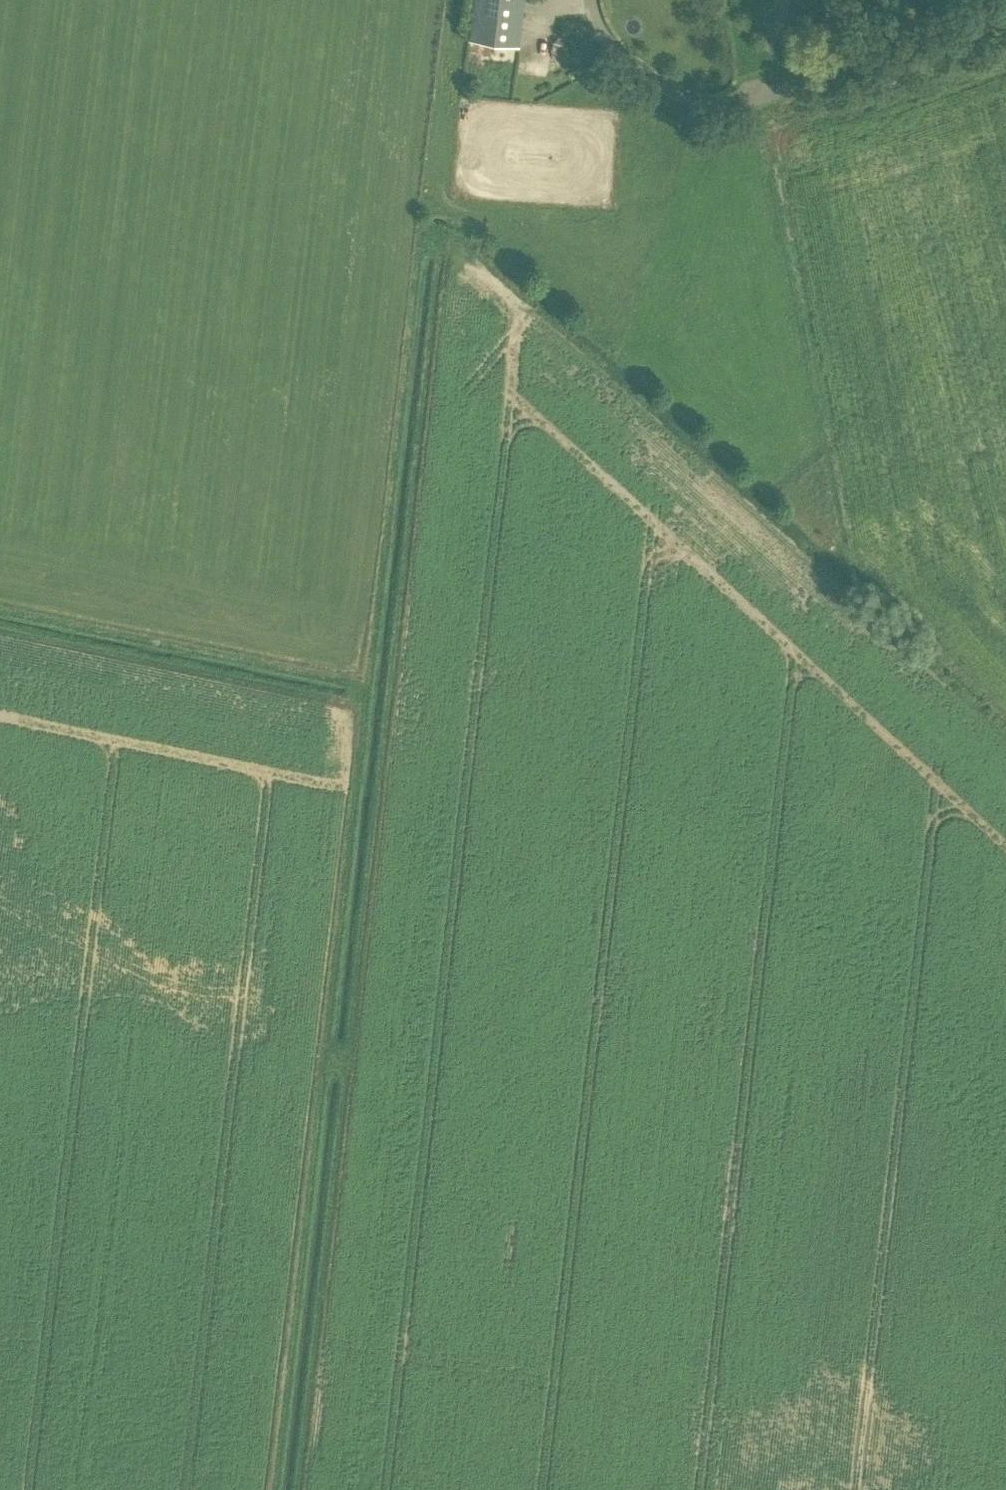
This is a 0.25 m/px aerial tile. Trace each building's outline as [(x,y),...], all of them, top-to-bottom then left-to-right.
[(469,39),(519,45),(525,0),(474,0),(469,39)]
